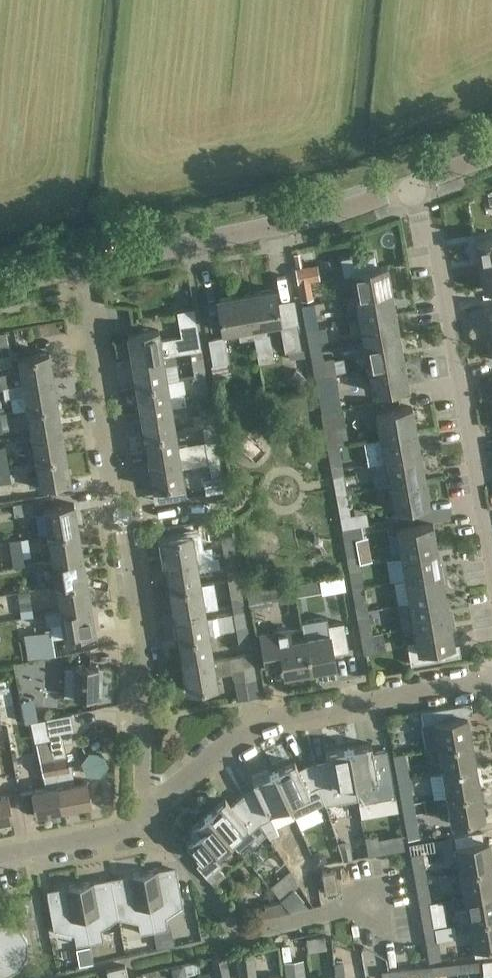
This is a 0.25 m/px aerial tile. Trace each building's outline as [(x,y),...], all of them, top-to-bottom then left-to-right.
[(480,265),(491,263),(491,238),(476,241),(480,265)] [(355,296),(391,289),(387,265),(377,267),(374,253),(342,258),(345,273),(351,272),(355,296)] [(480,265),(484,289),(491,288),(491,263),(480,265)] [(320,278),(317,264),(295,268),(301,300),(313,298),(310,280),(320,278)] [(246,293),(254,337),(267,335),(266,324),(280,321),(274,288),(246,293)] [(391,289),(355,296),(359,320),(396,313),(391,289)] [(238,329),(239,339),(254,337),(246,293),(218,298),(223,331),(238,329)] [(314,303),(302,305),(306,329),(318,327),(314,303)] [(128,335),(132,361),(163,356),(175,354),(190,351),(201,349),(195,309),(177,311),(181,337),(160,340),(159,330),(128,335)] [(396,313),(359,320),(363,343),(400,337),(396,313)] [(288,351),(289,358),(305,356),(303,348),(302,349),(297,323),(281,326),(285,352),(288,351)] [(306,329),(310,353),(322,351),(321,341),(328,339),(326,326),(318,327),(306,329)] [(229,361),(225,335),(208,339),(213,364),(229,361)] [(400,337),(363,343),(368,367),(404,360),(400,337)] [(194,376),(206,374),(202,349),(201,349),(190,351),(194,376)] [(310,353),(314,376),(337,373),(336,369),(346,368),(343,354),(333,356),(333,357),(324,358),(322,351),(310,353)] [(3,387),(53,378),(49,352),(18,357),(20,369),(0,373),(0,387),(3,387)] [(163,356),(132,361),(136,386),(167,381),(167,380),(179,378),(177,365),(175,354),(163,356)] [(404,360),(368,367),(372,391),(408,384),(404,360)] [(337,373),(314,376),(321,411),(343,407),(337,373)] [(206,374),(194,376),(197,394),(209,392),(206,374)] [(27,408),(27,409),(58,403),(53,378),(3,387),(4,397),(10,396),(12,410),(27,408)] [(136,386),(140,411),(171,406),(171,405),(186,403),(184,392),(169,394),(167,381),(136,386)] [(58,403),(27,409),(31,433),(62,428),(58,403)] [(171,406),(140,411),(145,437),(176,431),(171,406)] [(380,437),(417,431),(412,406),(376,413),(380,437)] [(200,409),(203,427),(214,425),(211,407),(200,409)] [(321,411),(327,447),(348,443),(346,425),(343,407),(321,411)] [(3,431),(2,429),(10,428),(7,411),(0,413),(0,432),(3,431)] [(145,437),(149,462),(218,450),(214,425),(203,427),(205,441),(188,444),(178,446),(176,431),(145,437)] [(31,433),(35,458),(66,453),(62,428),(31,433)] [(417,431),(380,437),(384,461),(421,455),(417,431)] [(327,447),(331,471),(343,468),(342,461),(351,459),(348,443),(327,447)] [(8,463),(5,446),(0,446),(0,464),(8,463)] [(200,479),(203,493),(225,489),(218,450),(149,462),(153,487),(184,482),(182,467),(199,465),(202,479),(200,479)] [(29,475),(31,485),(39,483),(39,484),(70,479),(66,453),(35,458),(38,473),(29,475)] [(421,455),(384,461),(388,485),(425,478),(421,455)] [(8,463),(0,464),(0,483),(11,481),(8,463)] [(343,468),(331,471),(335,494),(347,492),(343,468)] [(425,478),(388,485),(393,509),(429,503),(425,478)] [(363,526),(356,490),(347,492),(335,494),(341,529),(342,529),(363,526)] [(43,508),(48,534),(79,529),(74,503),(43,508)] [(401,555),(437,549),(433,524),(397,531),(401,555)] [(224,554),(235,552),(231,526),(219,528),(224,554)] [(356,539),(364,537),(363,526),(342,529),(348,565),(360,563),(356,539)] [(52,559),(83,554),(79,529),(48,534),(52,559)] [(166,563),(197,558),(192,532),(162,538),(166,563)] [(13,566),(25,564),(21,539),(9,541),(13,566)] [(437,549),(401,555),(405,579),(442,572),(437,549)] [(235,552),(224,554),(228,579),(240,577),(235,552)] [(56,585),(87,580),(83,554),(52,559),(56,585)] [(166,563),(170,589),(201,584),(198,569),(220,566),(218,555),(197,558),(166,563)] [(352,588),(364,586),(361,567),(349,570),(352,588)] [(442,572),(405,579),(409,602),(446,596),(442,572)] [(240,577),(228,579),(232,605),(244,603),(240,577)] [(295,583),(297,595),(322,591),(320,579),(295,583)] [(60,610),(91,604),(87,580),(56,585),(60,610)] [(297,595),(295,583),(270,588),(272,599),(297,595)] [(201,584),(170,589),(174,614),(205,609),(201,584)] [(364,586),(352,588),(355,606),(367,604),(364,586)] [(29,589),(17,591),(22,617),(33,615),(29,589)] [(414,626),(450,620),(446,596),(409,602),(398,604),(402,628),(414,626)] [(244,603),(232,605),(236,630),(248,628),(244,603)] [(95,631),(91,604),(60,610),(45,613),(47,623),(62,621),(65,636),(95,631)] [(205,609),(174,614),(178,639),(209,634),(205,609)] [(360,636),(372,633),(369,615),(357,617),(360,636)] [(407,641),(411,664),(445,658),(443,646),(454,644),(450,620),(414,626),(416,640),(407,641)] [(23,625),(29,658),(54,653),(52,638),(38,640),(35,622),(23,625)] [(304,637),(310,670),(336,665),(334,652),(349,649),(344,622),(328,625),(329,632),(304,637)] [(283,668),(284,674),(310,670),(304,637),(292,639),(289,625),(258,631),(265,671),(283,668)] [(248,628),(236,630),(239,647),(251,646),(248,628)] [(360,636),(364,654),(376,651),(386,650),(383,632),(372,633),(360,636)] [(178,639),(183,665),(213,659),(209,634),(178,639)] [(234,680),(237,700),(259,696),(252,652),(213,659),(183,665),(187,690),(218,685),(216,674),(232,671),(232,670),(242,668),(244,679),(234,680)] [(98,667),(76,666),(44,665),(43,679),(64,680),(63,694),(103,695),(104,683),(97,682),(98,667)] [(27,719),(37,717),(34,696),(23,698),(27,719)] [(421,723),(426,748),(438,747),(438,746),(472,741),(467,715),(455,717),(453,705),(422,711),(424,722),(421,723)] [(47,720),(49,733),(73,729),(71,715),(47,720)] [(59,785),(64,809),(91,804),(87,780),(75,782),(71,763),(67,764),(63,737),(50,740),(59,785)] [(32,790),(36,814),(64,809),(59,785),(50,740),(37,742),(45,788),(32,790)] [(438,746),(438,747),(442,771),(476,765),(472,741),(438,746)] [(358,796),(359,802),(393,796),(391,782),(385,749),(373,751),(371,743),(348,747),(357,796),(358,796)] [(312,762),(325,801),(357,796),(348,747),(326,751),(327,760),(312,762)] [(397,779),(410,777),(405,751),(393,753),(397,779)] [(289,803),(294,815),(324,801),(325,801),(312,762),(298,769),(295,761),(274,771),(289,804),(289,803)] [(447,796),(480,790),(476,765),(442,771),(447,796)] [(260,823),(270,838),(278,834),(268,813),(289,804),(274,771),(253,781),(256,788),(242,795),(260,823)] [(410,777),(397,779),(401,804),(414,802),(410,777)] [(480,790),(447,796),(451,822),(485,816),(480,790)] [(13,818),(8,794),(0,796),(0,821),(13,818)] [(260,823),(242,795),(231,804),(225,798),(208,813),(231,840),(237,848),(254,834),(251,830),(260,823)] [(401,804),(408,839),(420,837),(414,802),(401,804)] [(196,864),(206,877),(220,865),(213,855),(231,840),(208,813),(190,828),(195,834),(186,842),(201,860),(196,864)] [(368,855),(381,853),(381,852),(378,837),(378,833),(365,836),(368,855)] [(491,865),(491,857),(489,839),(455,845),(460,871),(491,865)] [(414,879),(426,877),(420,842),(408,844),(414,879)] [(460,871),(464,896),(491,891),(491,865),(460,871)] [(143,872),(154,930),(168,928),(164,909),(183,906),(176,870),(169,871),(168,867),(143,872)] [(339,890),(335,869),(322,872),(326,892),(339,890)] [(303,900),(304,900),(294,888),(299,884),(289,870),(270,886),(281,898),(280,899),(291,911),(309,907),(303,900)] [(137,914),(140,933),(154,930),(143,872),(118,876),(119,880),(112,882),(119,918),(137,914)] [(426,877),(414,879),(419,903),(431,901),(426,877)] [(79,884),(90,942),(104,940),(100,921),(119,918),(112,882),(105,883),(104,879),(79,884)] [(73,926),(76,945),(90,942),(79,884),(54,888),(55,892),(47,894),(54,930),(73,926)] [(457,922),(468,920),(469,921),(491,916),(491,891),(464,896),(466,909),(455,910),(457,922)] [(431,901),(419,903),(423,928),(435,926),(431,901)] [(469,921),(473,946),(491,943),(491,916),(469,921)] [(6,975),(19,968),(27,955),(28,940),(21,927),(8,919),(0,919),(0,975),(6,975)] [(435,926),(423,928),(429,961),(441,959),(435,926)] [(325,935),(306,936),(308,951),(326,949),(325,935)] [(254,952),(237,953),(239,977),(256,977),(254,952)] [(226,957),(211,960),(215,977),(230,977),(226,957)] [(482,969),(491,968),(491,958),(481,959),(482,969)] [(456,962),(457,972),(482,969),(481,959),(456,962)] [(336,977),(345,977),(344,962),(331,963),(332,968),(333,968),(333,972),(334,971),(335,976),(336,976),(336,977)] [(431,965),(432,975),(457,972),(456,962),(431,965)] [(109,977),(129,977),(126,965),(107,970),(109,977)] [(406,968),(407,977),(432,975),(431,965),(406,968)] [(406,968),(381,971),(382,977),(402,977),(407,977),(406,968)]
